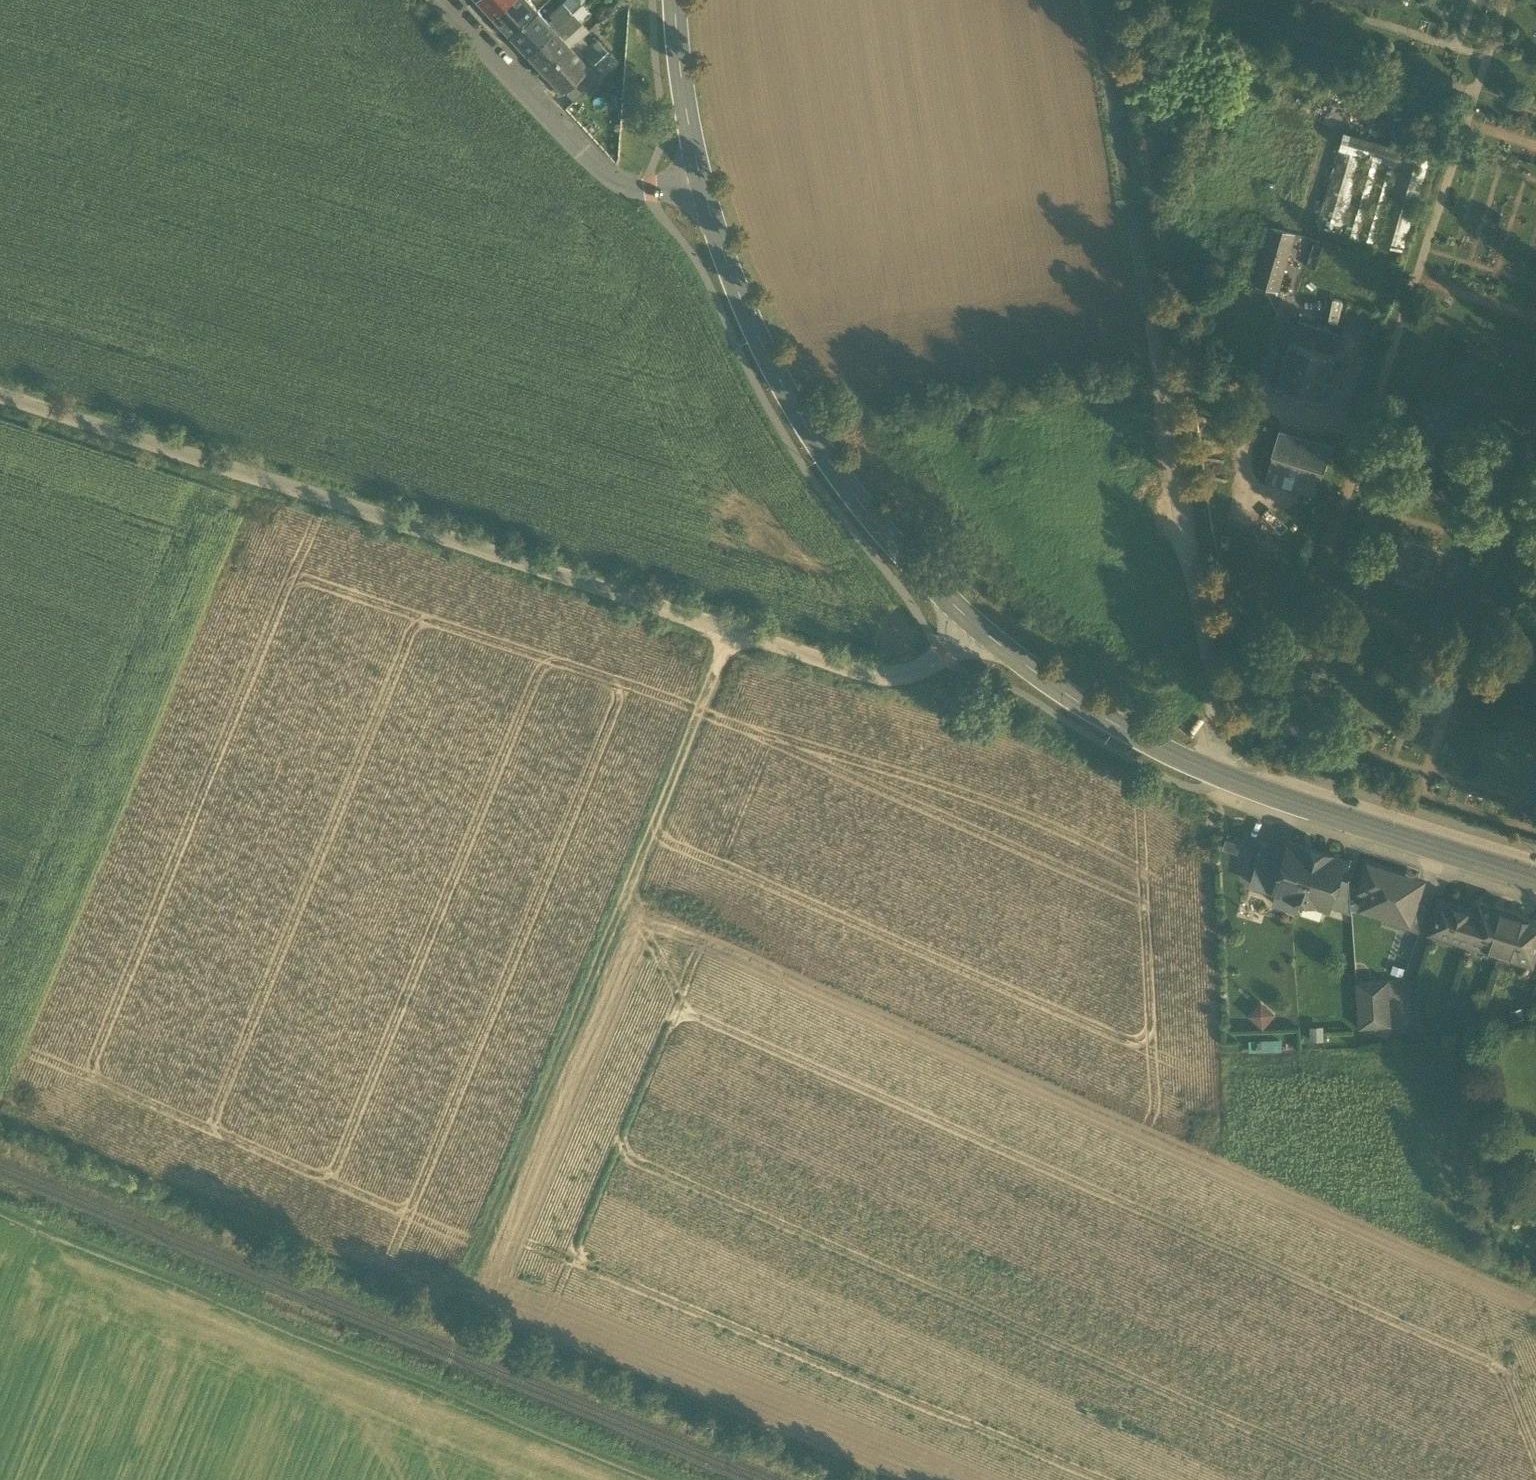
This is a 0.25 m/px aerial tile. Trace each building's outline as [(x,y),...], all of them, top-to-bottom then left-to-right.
[(512,0),(482,0),(495,15),(512,0)] [(530,0),(512,0),(495,15),(512,33),(539,9),(530,0)] [(573,12),(580,5),(576,0),(566,0),(564,2),(573,12)] [(554,18),(550,22),(556,28),(573,12),(564,2),(551,14),(554,18)] [(529,52),(556,28),(550,22),(539,9),(512,33),(529,52)] [(573,12),(556,28),(561,34),(565,30),(568,34),(582,22),(582,21),(573,12)] [(590,30),(582,22),(568,34),(565,30),(561,34),(573,46),(590,30)] [(573,46),(561,34),(556,28),(529,52),(546,70),(573,46)] [(588,55),(584,58),(590,65),(595,62),(609,49),(599,39),(585,51),(588,55)] [(564,89),(590,65),(584,58),(573,46),(546,70),(564,90),(564,89)] [(618,60),(609,49),(595,62),(604,73),(618,60)] [(564,89),(574,99),(604,73),(595,62),(590,65),(564,89)] [(1378,243),(1403,250),(1431,155),(1406,148),(1404,155),(1400,154),(1402,148),(1344,131),(1316,225),(1341,233),(1364,154),(1367,155),(1344,234),(1358,238),(1381,159),(1384,160),(1361,238),(1374,242),(1398,160),(1402,161),(1378,243)] [(1256,284),(1277,290),(1281,277),(1293,233),(1272,227),(1256,284)] [(1319,396),(1321,397),(1322,395),(1321,395),(1325,381),(1337,385),(1340,372),(1329,369),(1335,353),(1333,352),(1339,333),(1325,329),(1299,321),(1293,340),(1291,339),(1277,383),(1279,384),(1279,383),(1319,396)] [(1272,456),(1308,467),(1317,441),(1280,429),(1272,456)] [(1332,445),(1317,441),(1308,467),(1324,472),(1332,445)] [(1263,483),(1316,499),(1324,472),(1308,467),(1272,456),(1263,483)] [(1298,911),(1301,899),(1316,851),(1290,843),(1287,853),(1278,881),(1275,891),(1277,891),(1274,903),(1298,911)] [(1255,874),(1278,881),(1287,853),(1264,845),(1255,874)] [(1343,860),(1316,851),(1301,899),(1328,907),(1329,906),(1338,877),(1343,860)] [(1409,920),(1410,920),(1416,902),(1421,886),(1385,875),(1386,872),(1369,866),(1361,890),(1367,892),(1362,908),(1387,916),(1388,913),(1409,920)] [(1251,884),(1275,891),(1278,881),(1255,874),(1251,884)] [(1329,906),(1351,913),(1351,912),(1349,882),(1349,881),(1338,877),(1329,906)] [(1406,928),(1419,932),(1427,905),(1416,902),(1410,920),(1409,920),(1406,928)] [(1432,931),(1468,942),(1476,918),(1453,910),(1454,907),(1441,902),(1432,931)] [(1531,963),(1535,946),(1535,921),(1480,904),(1476,918),(1468,942),(1468,943),(1531,963)] [(1356,983),(1359,1029),(1391,1027),(1388,981),(1356,983)] [(1271,1014),(1261,1006),(1253,1016),(1262,1024),(1271,1014)]
